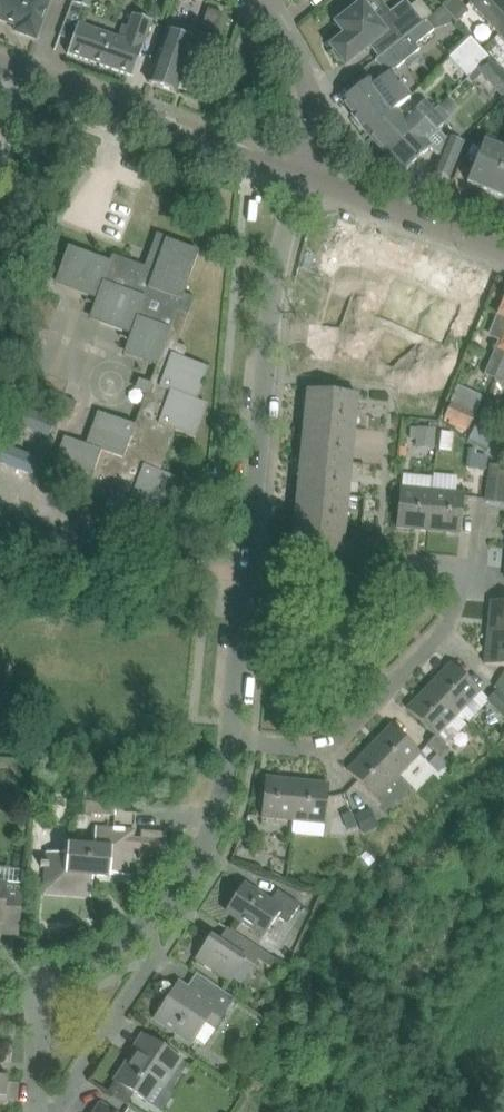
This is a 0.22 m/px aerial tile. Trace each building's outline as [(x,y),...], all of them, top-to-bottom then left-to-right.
[(43,18),(49,0),(0,0),(0,20),(17,26),(15,31),(35,38),(43,18)] [(74,2),(92,9),(95,0),(75,0),(74,2)] [(343,32),(330,43),(334,48),(332,49),(340,59),(342,57),(345,61),(369,43),(380,56),(423,24),(408,5),(395,16),(390,10),(390,9),(376,20),(360,0),(334,21),(343,32)] [(457,21),(468,10),(459,0),(447,0),(442,5),(443,6),(457,21)] [(498,34),(503,29),(503,0),(471,0),(469,2),(498,34)] [(133,15),(124,40),(78,24),(68,54),(132,77),(152,21),(133,15)] [(383,70),(342,101),(366,132),(396,109),(404,103),(410,97),(391,72),(401,65),(400,65),(420,50),(416,45),(435,30),(427,20),(423,24),(380,56),(375,60),(383,70)] [(163,41),(149,82),(176,92),(188,57),(205,63),(207,56),(210,47),(213,38),(169,23),(163,41)] [(449,57),(468,76),(475,69),(488,56),(469,37),(449,57)] [(468,76),(474,82),(481,75),(501,95),(503,98),(503,73),(488,56),(475,69),(468,76)] [(396,109),(366,132),(387,155),(437,108),(433,104),(431,106),(425,100),(409,115),(411,117),(407,121),(396,109)] [(437,108),(387,155),(404,172),(430,148),(435,153),(441,156),(448,140),(447,139),(438,130),(446,122),(438,114),(440,111),(437,108)] [(441,156),(434,172),(448,178),(463,144),(448,138),(448,140),(441,156)] [(493,193),(503,166),(503,150),(484,141),(476,162),(468,182),(493,193)] [(493,193),(503,197),(503,166),(493,193)] [(65,437),(53,471),(79,480),(75,492),(97,500),(107,504),(99,524),(101,525),(118,531),(136,538),(148,505),(168,512),(180,479),(160,472),(175,430),(196,438),(208,404),(197,400),(209,367),(183,358),(187,347),(177,343),(194,298),(183,294),(199,251),(168,240),(169,237),(157,233),(150,251),(145,266),(127,260),(112,254),(109,261),(68,246),(62,265),(56,279),(90,292),(98,295),(96,300),(91,315),(124,327),(132,330),(125,350),(158,362),(157,366),(156,367),(150,385),(141,381),(137,391),(146,394),(135,425),(102,413),(90,446),(86,445),(85,445),(65,437)] [(388,243),(372,286),(465,320),(481,277),(388,243)] [(321,244),(315,311),(360,315),(367,249),(321,244)] [(495,377),(503,356),(503,302),(491,332),(500,336),(495,348),(496,348),(485,373),(495,377)] [(459,336),(456,343),(468,348),(471,341),(459,336)] [(456,343),(453,351),(465,356),(468,348),(456,343)] [(453,351),(450,359),(462,364),(465,356),(453,351)] [(495,377),(503,381),(503,356),(495,377)] [(450,359),(447,366),(459,371),(462,364),(450,359)] [(447,366),(443,374),(455,379),(459,371),(447,366)] [(443,374),(440,381),(452,386),(455,379),(443,374)] [(10,379),(6,389),(28,397),(32,387),(30,386),(10,379)] [(440,381),(437,389),(449,394),(452,386),(440,381)] [(307,389),(303,423),(354,428),(357,394),(307,389)] [(437,389),(434,396),(446,402),(449,394),(437,389)] [(434,396),(430,404),(443,409),(446,402),(434,396)] [(50,436),(52,432),(57,419),(5,397),(0,409),(0,416),(50,436)] [(486,399),(468,440),(498,462),(503,445),(503,434),(491,428),(501,404),(486,399)] [(468,428),(475,412),(451,402),(444,418),(450,421),(449,424),(465,432),(467,428),(468,428)] [(430,404),(427,412),(439,417),(443,409),(430,404)] [(303,423),(300,457),(351,462),(354,428),(303,423)] [(411,427),(411,439),(417,439),(417,446),(432,447),(433,428),(411,427)] [(441,430),(439,449),(451,450),(453,431),(441,430)] [(4,463),(32,474),(39,456),(9,445),(7,445),(0,442),(0,462),(4,463)] [(475,452),(473,467),(486,469),(487,454),(475,452)] [(300,457),(297,490),(347,495),(351,462),(300,457)] [(491,463),(485,500),(503,503),(503,497),(503,465),(491,463)] [(428,530),(429,530),(432,489),(401,487),(397,527),(412,529),(412,526),(428,528),(428,530)] [(429,528),(429,530),(443,531),(443,529),(460,531),(463,492),(432,489),(429,528)] [(297,490),(294,523),(344,528),(347,495),(297,490)] [(343,542),(344,528),(294,523),(290,557),(331,561),(330,571),(362,574),(365,545),(343,542)] [(491,631),(503,632),(503,600),(492,599),(490,616),(492,616),(491,631)] [(491,631),(491,633),(489,633),(487,648),(489,648),(488,664),(503,665),(503,632),(491,631)] [(432,687),(460,713),(482,690),(453,661),(441,674),(443,676),(432,687)] [(503,694),(503,672),(495,687),(498,689),(503,694)] [(432,687),(430,685),(417,699),(419,701),(410,710),(435,734),(427,743),(438,753),(444,758),(451,750),(437,738),(460,713),(432,687)] [(503,694),(498,689),(487,700),(503,717),(503,694)] [(374,748),(401,775),(423,753),(394,724),(382,736),(384,737),(374,748)] [(379,798),(401,775),(374,748),(372,747),(361,758),(363,760),(352,771),(379,798)] [(438,753),(430,762),(440,771),(448,762),(444,758),(438,753)] [(266,777),(262,817),(293,820),(297,780),(266,777)] [(297,780),(293,820),(325,823),(329,783),(297,780)] [(116,815),(118,796),(85,793),(83,812),(116,815)] [(371,809),(356,815),(364,833),(378,827),(371,809)] [(349,811),(341,813),(347,829),(356,825),(350,810),(349,811)] [(95,847),(92,877),(110,878),(110,874),(130,875),(132,848),(139,849),(138,858),(141,858),(143,858),(146,857),(148,856),(150,855),(153,854),(155,852),(157,851),(164,851),(165,841),(163,840),(164,836),(165,832),(141,830),(140,839),(133,839),(134,830),(95,827),(93,847),(95,847)] [(46,852),(42,892),(91,896),(92,877),(95,847),(93,847),(68,844),(67,853),(46,852)] [(3,932),(5,915),(20,916),(22,896),(24,872),(0,870),(0,932),(3,932)] [(300,904),(296,902),(277,889),(269,902),(243,885),(226,911),(263,935),(276,916),(287,924),(300,904)] [(195,958),(214,970),(231,981),(245,960),(254,966),(258,960),(269,967),(274,959),(226,928),(218,941),(210,936),(195,958)] [(168,999),(155,1020),(173,1032),(176,1034),(179,1029),(193,1038),(195,1039),(204,1045),(215,1030),(213,1029),(214,1028),(233,998),(218,988),(209,1001),(192,990),(189,996),(178,988),(170,1000),(168,999)] [(181,1060),(166,1050),(147,1037),(132,1061),(129,1059),(115,1081),(133,1093),(146,1102),(159,1084),(163,1087),(181,1060)] [(6,1094),(8,1076),(0,1075),(0,1094),(6,1094)] [(100,1103),(94,1111),(114,1111),(100,1103)]
